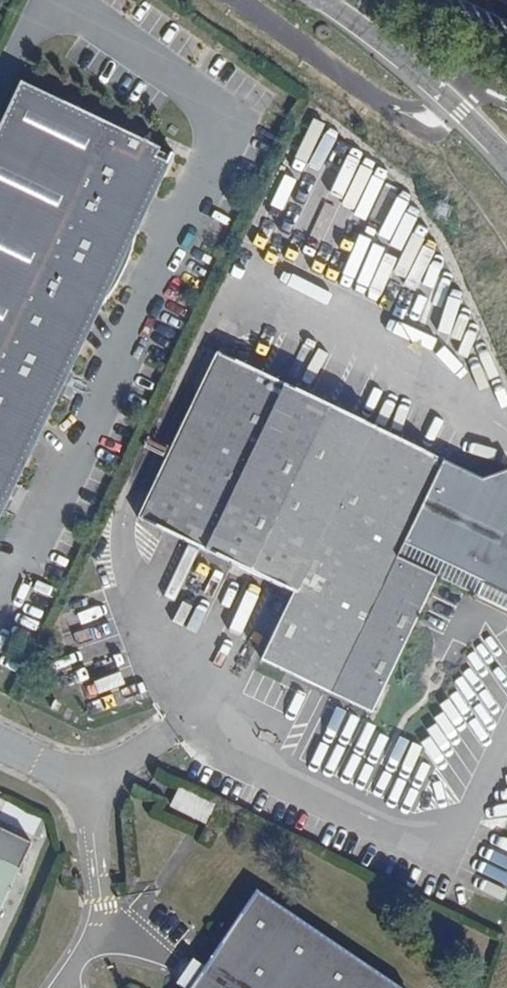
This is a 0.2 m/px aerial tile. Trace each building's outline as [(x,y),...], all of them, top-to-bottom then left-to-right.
[(20,81),(0,124),(0,519),(99,311),(109,301),(119,287),(127,273),(134,256),(138,239),(141,224),(174,155),(171,153),(170,156),(159,151),(160,148),(20,81)] [(218,348),(137,514),(294,591),(261,658),(372,711),(438,575),(478,595),(484,582),(501,590),(506,588),(506,510),(499,486),(483,478),(442,459),(444,456),(218,348)] [(483,478),(499,486),(506,510),(506,472),(483,478)] [(426,610),(449,620),(463,591),(440,581),(426,610)] [(214,805),(181,789),(172,806),(206,822),(214,805)] [(33,844),(0,829),(0,912),(33,844)] [(256,888),(202,970),(193,984),(190,987),(406,987),(256,888)] [(193,964),(183,978),(193,984),(202,970),(193,964)]
